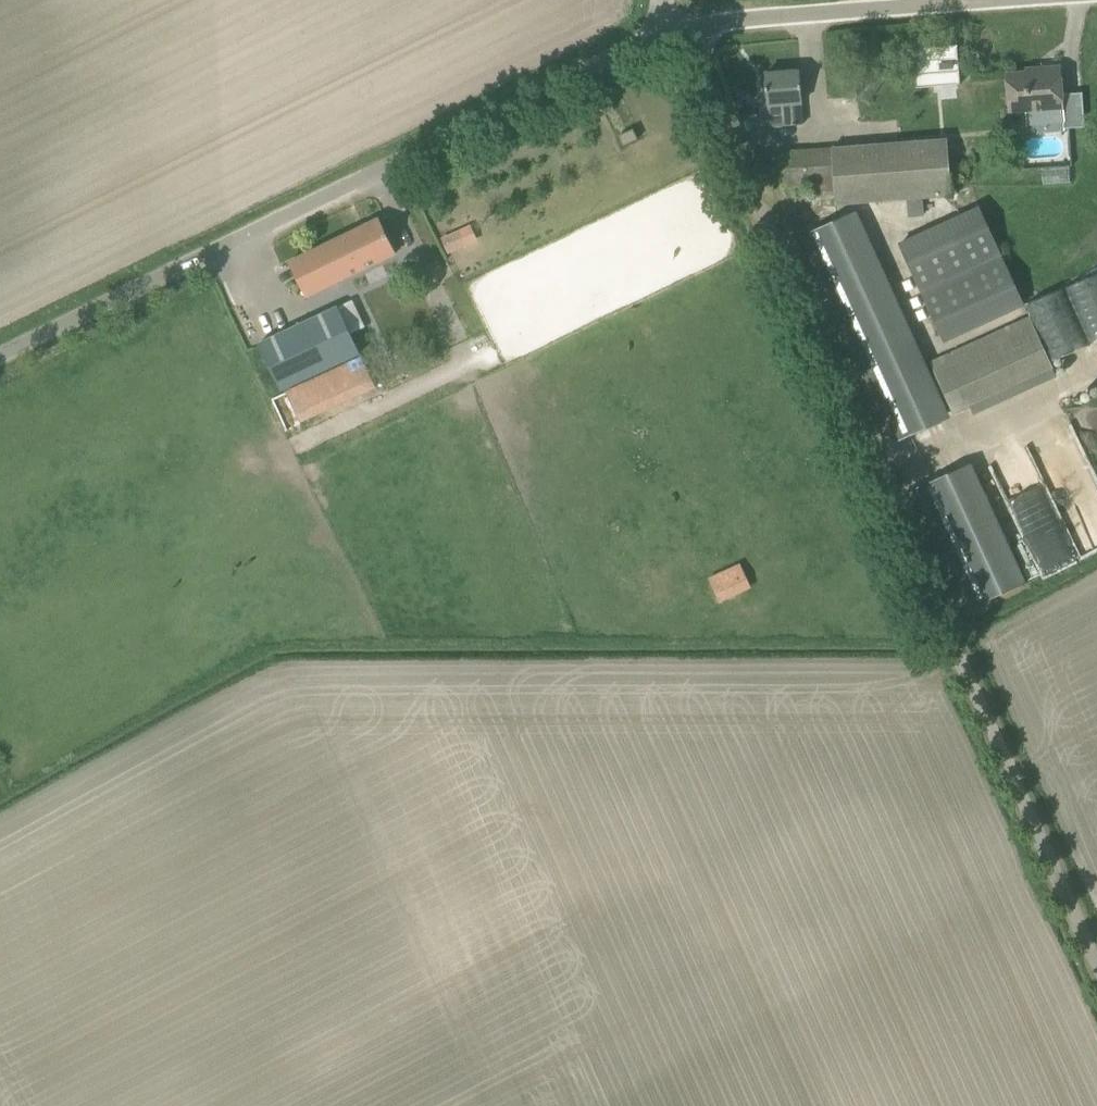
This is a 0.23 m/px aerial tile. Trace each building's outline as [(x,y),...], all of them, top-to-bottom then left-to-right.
[(960,84),(957,47),(914,50),(917,88),(960,84)] [(1065,131),(1060,68),(1040,69),(1040,72),(1007,74),(1009,112),(1027,110),(1028,134),(1065,131)] [(802,103),(800,71),(765,74),(768,105),(769,105),(771,127),(802,125),(800,103),(802,103)] [(624,146),(638,139),(633,129),(619,136),(624,146)] [(831,148),(834,191),(835,205),(950,196),(947,140),(831,148)] [(834,191),(831,148),(780,152),(782,187),(819,184),(819,192),(834,191)] [(944,343),(1025,306),(979,207),(899,244),(944,343)] [(938,423),(845,217),(802,237),(895,442),(938,423)] [(307,297),(396,253),(379,219),(289,263),(307,297)] [(443,239),(449,252),(466,244),(460,231),(443,239)] [(261,342),(283,390),(360,354),(337,306),(261,342)] [(287,392),(297,413),(301,422),(376,387),(362,357),(287,392)] [(1025,456),(996,465),(1009,506),(1034,498),(1031,487),(1083,471),(1071,432),(1022,447),(1025,456)] [(1014,588),(959,468),(916,488),(971,608),(1014,588)] [(1096,548),(1096,498),(1085,504),(1085,503),(1055,518),(1058,524),(1038,534),(1041,542),(1031,547),(1044,574),(1096,548)] [(741,565),(709,579),(719,601),(751,586),(741,565)]
